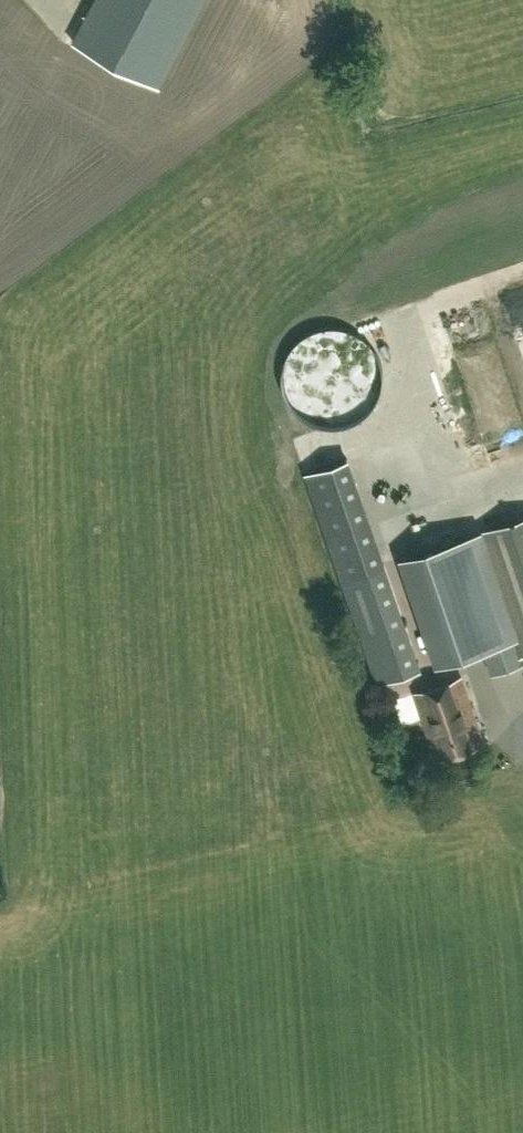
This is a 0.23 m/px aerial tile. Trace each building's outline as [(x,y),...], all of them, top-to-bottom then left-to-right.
[(73,41),(158,85),(202,0),(94,0),(73,41)] [(306,472),(342,578),(384,564),(347,458),(306,472)] [(476,532),(521,663),(522,663),(522,516),(476,532)] [(521,663),(476,532),(404,556),(440,661),(485,646),(494,672),(521,663)] [(413,650),(384,564),(342,578),(372,664),(413,650)] [(461,673),(414,690),(438,756),(485,739),(461,673)]
